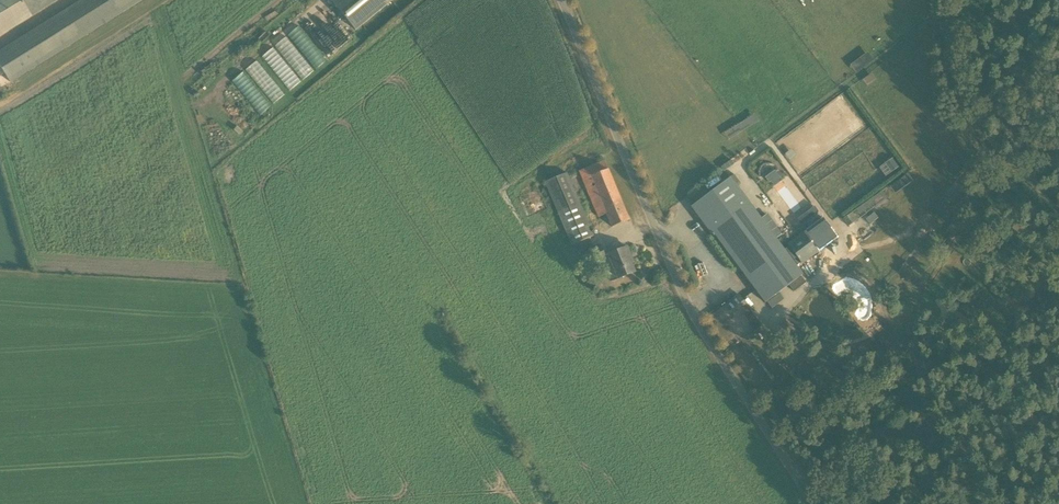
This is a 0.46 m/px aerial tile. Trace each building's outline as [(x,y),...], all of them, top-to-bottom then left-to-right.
[(0,50),(0,66),(11,83),(143,0),(81,0),(0,50)] [(58,0),(0,0),(0,36),(58,0)] [(356,30),(392,0),(339,0),(334,4),(356,30)] [(325,60),(298,25),(286,34),(313,69),(325,60)] [(274,44),(300,80),(313,71),(286,35),(274,44)] [(261,55),(289,90),(301,80),(272,46),(261,55)] [(245,68),(271,103),(283,95),(257,59),(245,68)] [(732,126),(736,133),(747,127),(743,120),(732,126)] [(629,220),(604,160),(579,172),(598,218),(607,215),(612,228),(629,220)] [(545,182),(571,245),(592,236),(567,173),(545,182)] [(784,250),(730,177),(691,206),(711,233),(713,232),(765,303),(803,275),(796,266),(800,263),(801,264),(801,263),(838,237),(823,218),(787,244),(789,246),(784,250)] [(897,180),(888,186),(891,191),(900,186),(897,180)] [(881,190),(841,217),(848,226),(887,199),(881,190)] [(592,261),(605,256),(602,247),(589,252),(592,261)] [(618,278),(635,272),(629,258),(631,257),(627,247),(609,254),(618,278)] [(731,314),(740,307),(745,303),(739,294),(724,305),(731,314)]
